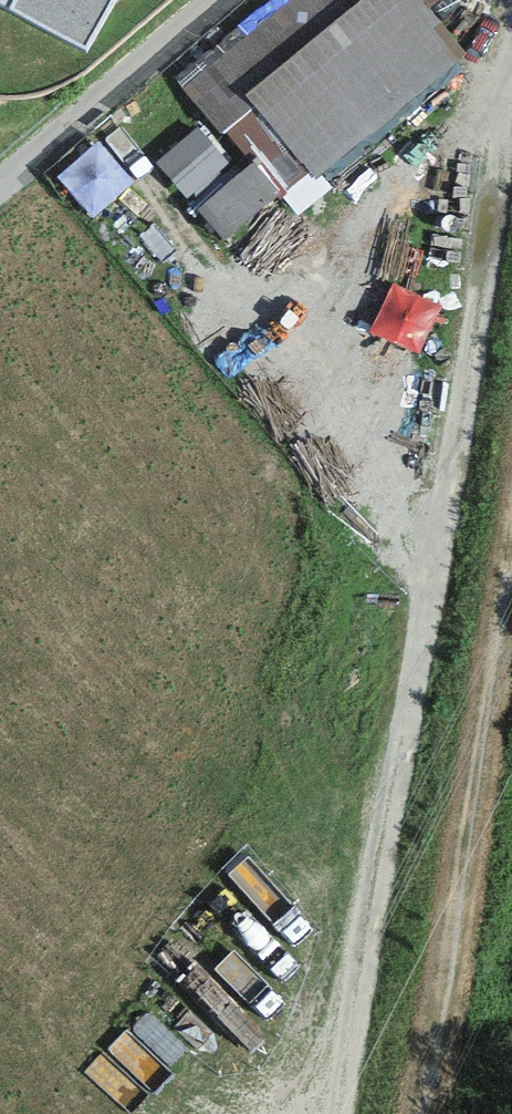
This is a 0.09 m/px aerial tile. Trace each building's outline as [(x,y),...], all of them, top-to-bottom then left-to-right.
[(83,59),(116,0),(0,0),(0,13),(83,59)] [(155,165),(219,245),(304,177),(309,183),(466,57),(430,12),(446,0),(285,0),(177,86),(207,123),(155,165)]
